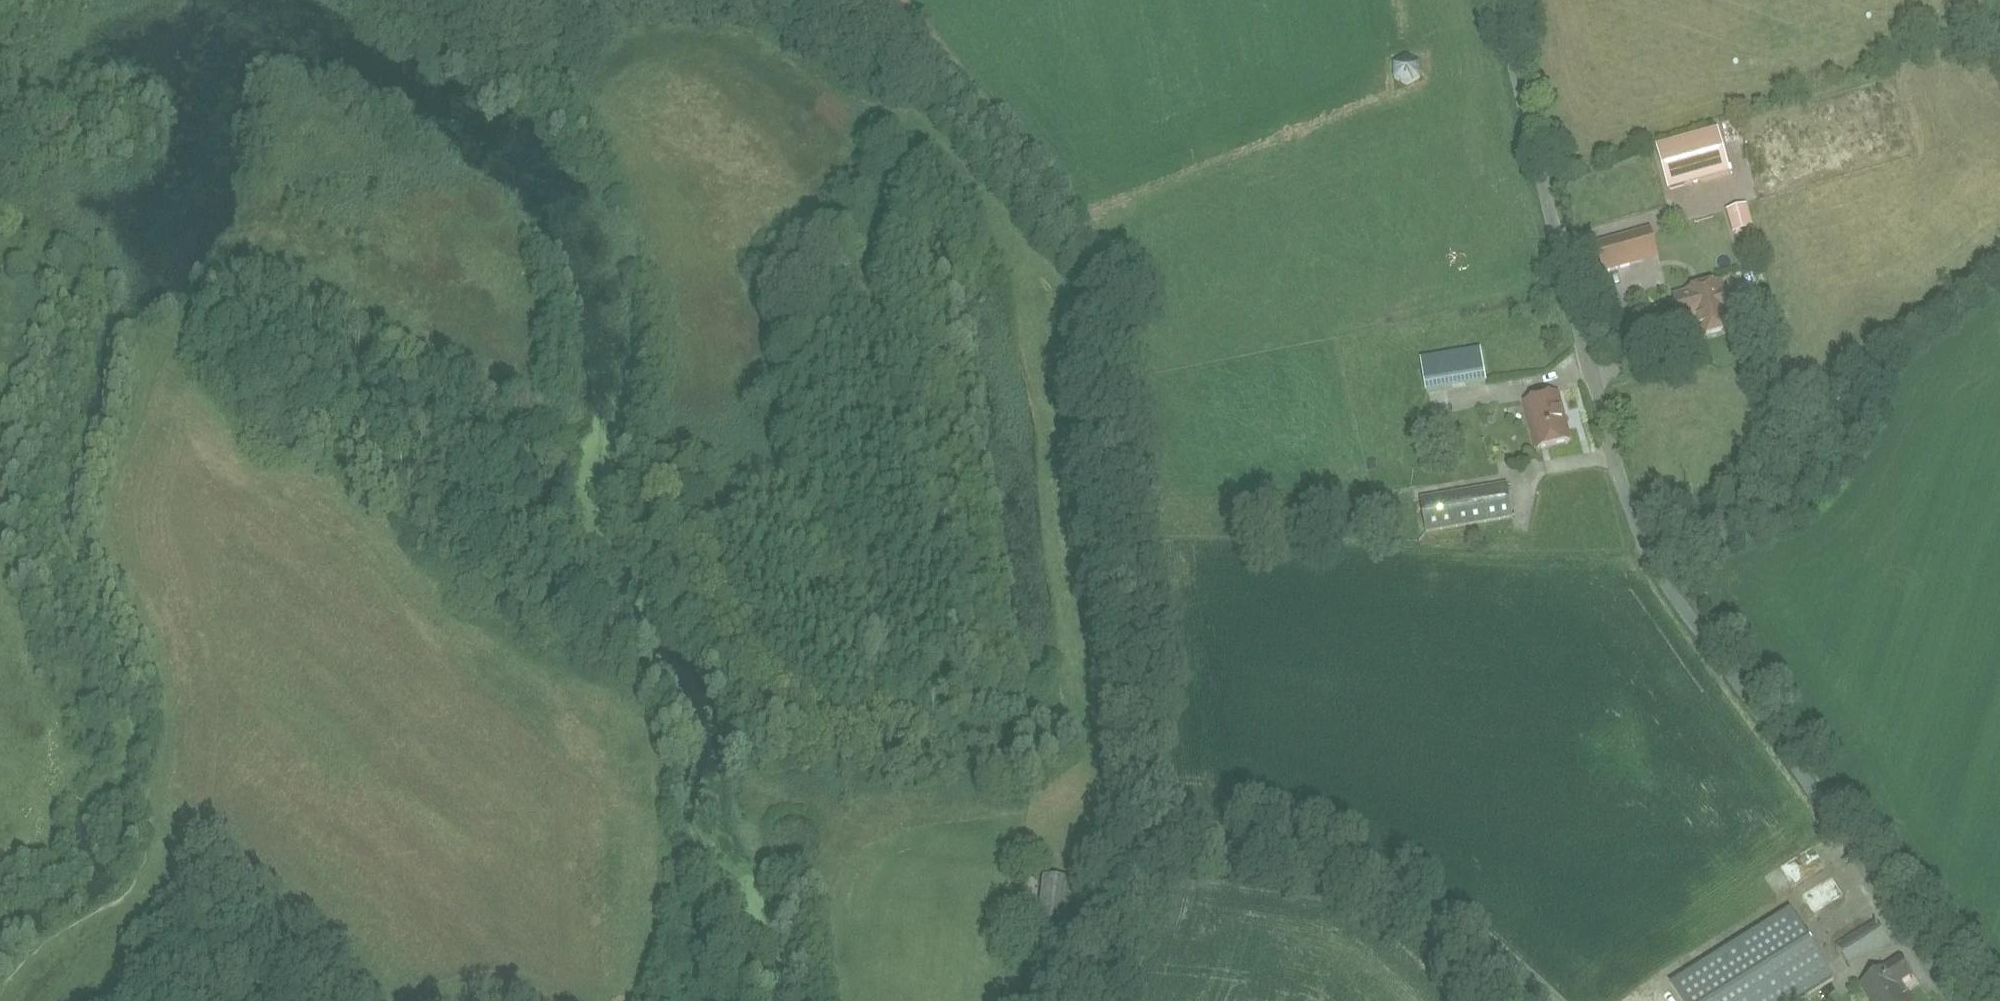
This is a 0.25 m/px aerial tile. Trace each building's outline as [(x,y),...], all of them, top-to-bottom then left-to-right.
[(1419,62),(1405,55),(1392,62),(1393,78),(1407,85),(1419,77),(1419,62)] [(1730,139),(1741,137),(1736,119),(1726,122),(1730,139)] [(1719,129),(1658,147),(1670,188),(1731,171),(1719,129)] [(1735,228),(1755,223),(1749,198),(1729,203),(1735,228)] [(1605,272),(1643,261),(1635,234),(1597,245),(1605,272)] [(1725,290),(1722,281),(1685,291),(1685,293),(1674,296),(1682,324),(1692,321),(1697,338),(1735,327),(1729,305),(1733,304),(1728,289),(1725,290)] [(1426,394),(1487,383),(1481,348),(1421,358),(1426,394)] [(1538,449),(1569,441),(1558,394),(1526,402),(1538,449)] [(1427,533),(1513,516),(1506,483),(1421,499),(1427,533)] [(1070,925),(1075,883),(1044,880),(1040,922),(1070,925)] [(1833,978),(1791,912),(1673,985),(1683,1000),(1796,1000),(1833,978)] [(1851,968),(1890,942),(1873,920),(1836,945),(1851,968)] [(1901,983),(1912,976),(1900,958),(1860,984),(1871,1000),(1913,1000),(1901,983)]
